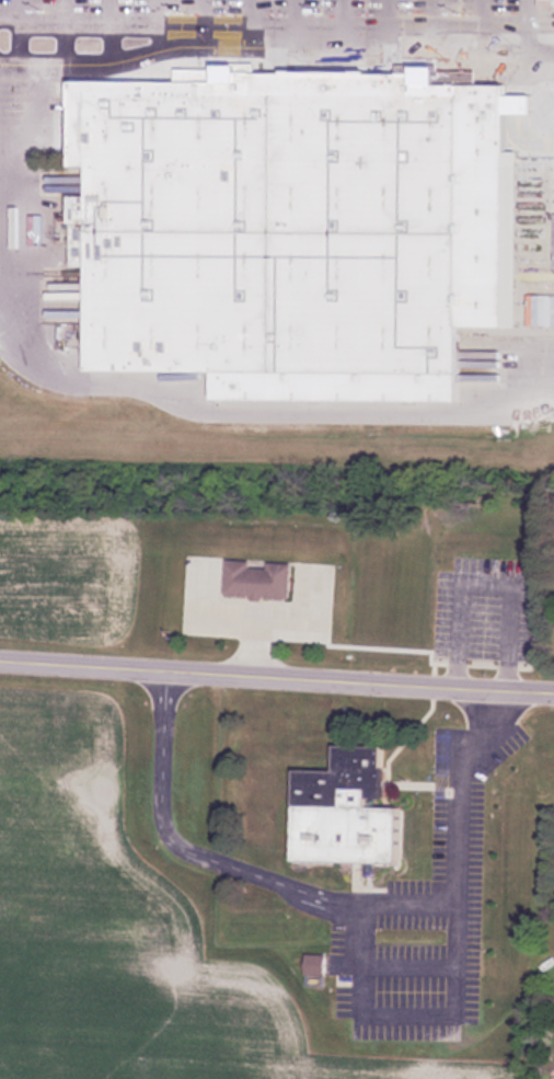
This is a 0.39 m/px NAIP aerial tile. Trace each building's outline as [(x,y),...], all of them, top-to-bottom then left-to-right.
[(68,82),(503,84),(501,326),(454,326),(453,401),(209,400),(209,371),(81,370),(82,225),(67,225),(67,197),(83,197),(83,168),(67,168),(68,82)] [(289,601),(290,565),(225,563),(224,598),(289,601)] [(397,863),(398,806),(381,805),(382,745),(333,744),(333,769),(292,768),(291,861),(397,863)] [(323,975),(323,954),(304,954),(304,975),(323,975)]
